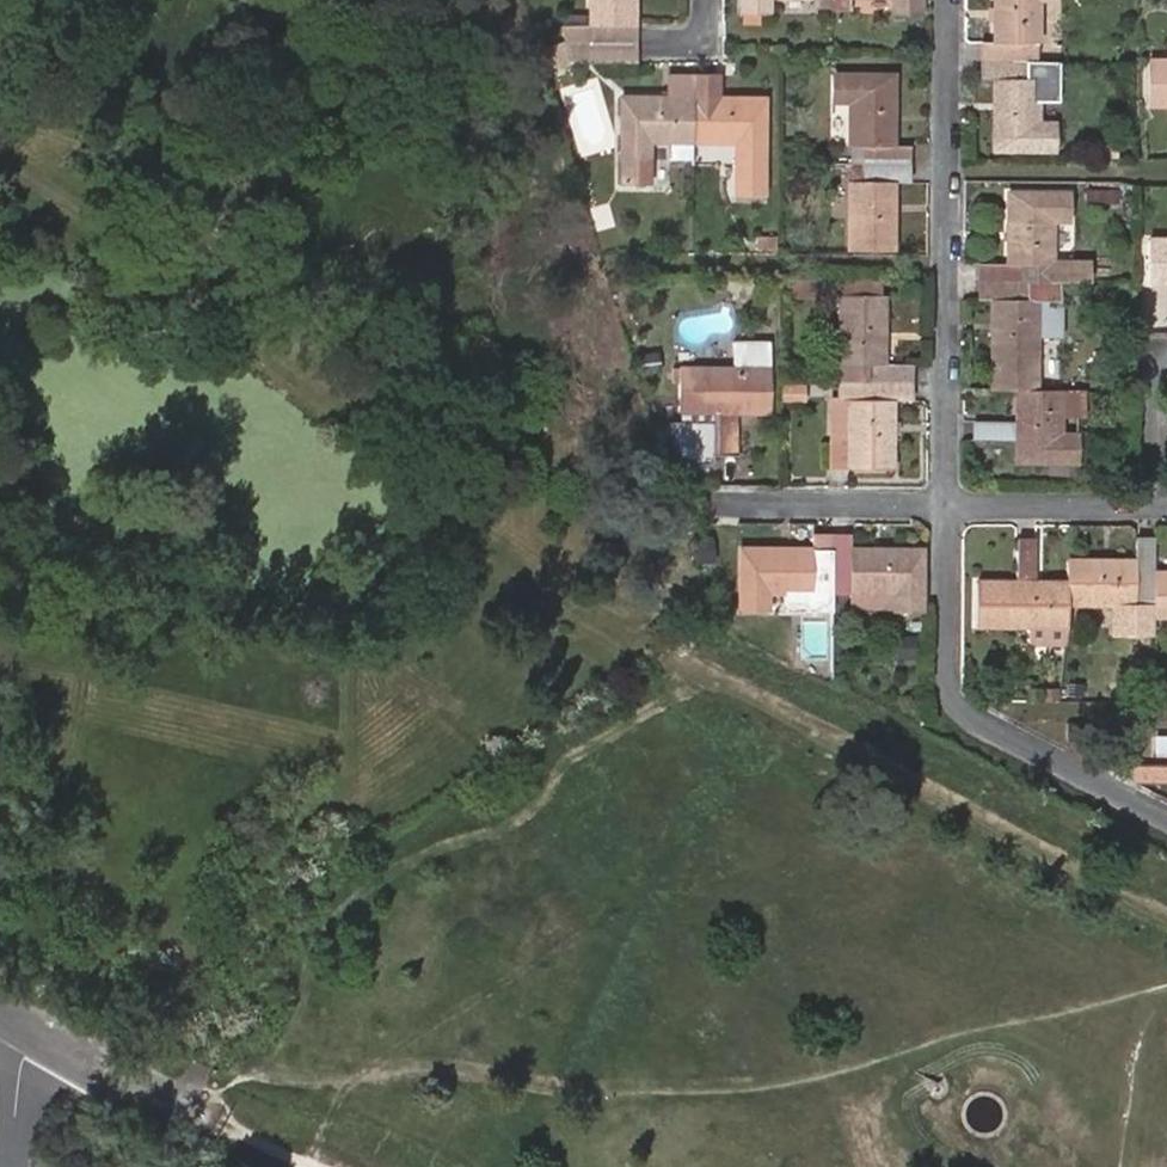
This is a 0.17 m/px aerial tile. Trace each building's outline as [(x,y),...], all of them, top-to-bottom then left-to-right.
[(637,27),(637,0),(589,0),(589,27),(560,27),(570,63),(636,64),(637,27)] [(739,13),(771,13),(771,0),(739,0),(739,13)] [(849,0),(831,0),(830,11),(849,11),(849,0)] [(889,13),(922,13),(922,0),(889,0),(889,13)] [(992,41),(978,42),(978,78),(992,78),(991,152),(1055,152),(1055,121),(1039,121),(1040,79),(1028,78),(1028,43),(1040,42),(1040,1),(1056,0),(992,0),(992,41)] [(1166,107),(1166,59),(1150,59),(1150,107),(1166,107)] [(895,73),(832,72),(832,105),(848,105),(849,146),(864,146),(863,182),(848,182),(848,250),(893,251),(894,183),(910,183),(910,147),(895,147),(895,73)] [(694,97),(694,75),(669,75),(669,97),(619,97),(619,184),(651,184),(651,144),(670,144),(670,158),(672,162),(694,162),(694,145),(694,97)] [(765,196),(765,97),(717,97),(717,75),(694,75),(694,97),(694,145),(734,145),(734,196),(765,196)] [(1115,147),(1100,147),(1100,158),(1115,158),(1115,147)] [(1013,391),(1013,422),(972,422),(972,439),(1013,439),(1013,463),(1076,464),(1076,432),(1063,432),(1063,411),(1084,411),(1084,390),(1063,390),(1037,390),(1038,300),(1057,299),(1058,283),(1026,282),(1027,264),(1053,264),(1053,223),(1068,222),(1068,190),(1005,189),(1005,263),(976,264),(976,281),(977,298),(990,298),(989,390),(1013,391)] [(758,237),(757,254),(777,254),(777,237),(758,237)] [(1151,237),(1150,281),(1166,282),(1166,237),(1151,237)] [(1087,263),(1068,264),(1069,283),(1087,282),(1087,263)] [(1053,264),(1027,264),(1026,282),(1058,283),(1069,283),(1068,264),(1053,264)] [(814,292),(814,280),(789,279),(789,291),(814,292)] [(847,437),(847,468),(893,468),(894,401),(912,401),(912,365),(884,366),(884,297),(839,297),(839,401),(831,401),(831,437),(847,437)] [(770,410),(770,340),(732,340),(732,368),(673,368),(673,382),(679,382),(679,410),(682,410),(682,426),(671,426),(678,447),(683,447),(683,459),(714,459),(714,454),(738,454),(738,410),(770,410)] [(655,368),(655,354),(640,353),(640,368),(655,368)] [(805,400),(805,389),(788,389),(788,400),(805,400)] [(831,468),(847,468),(847,437),(831,437),(831,468)] [(662,470),(666,486),(666,489),(677,486),(672,467),(662,470)] [(813,548),(738,548),(738,610),(769,610),(769,596),(891,596),(891,609),(922,610),(922,547),(850,547),(850,534),(813,534),(813,548)] [(1155,570),(1154,537),(1136,537),(1136,557),(1068,558),(1068,579),(1035,580),(1035,538),(1017,538),(1017,579),(977,580),(977,628),(1067,627),(1067,607),(1135,606),(1136,601),(1155,601),(1155,618),(1166,618),(1166,570),(1155,570)] [(1067,701),(1067,691),(1055,691),(1055,701),(1067,701)] [(1135,782),(1166,783),(1166,766),(1135,766),(1135,782)]
